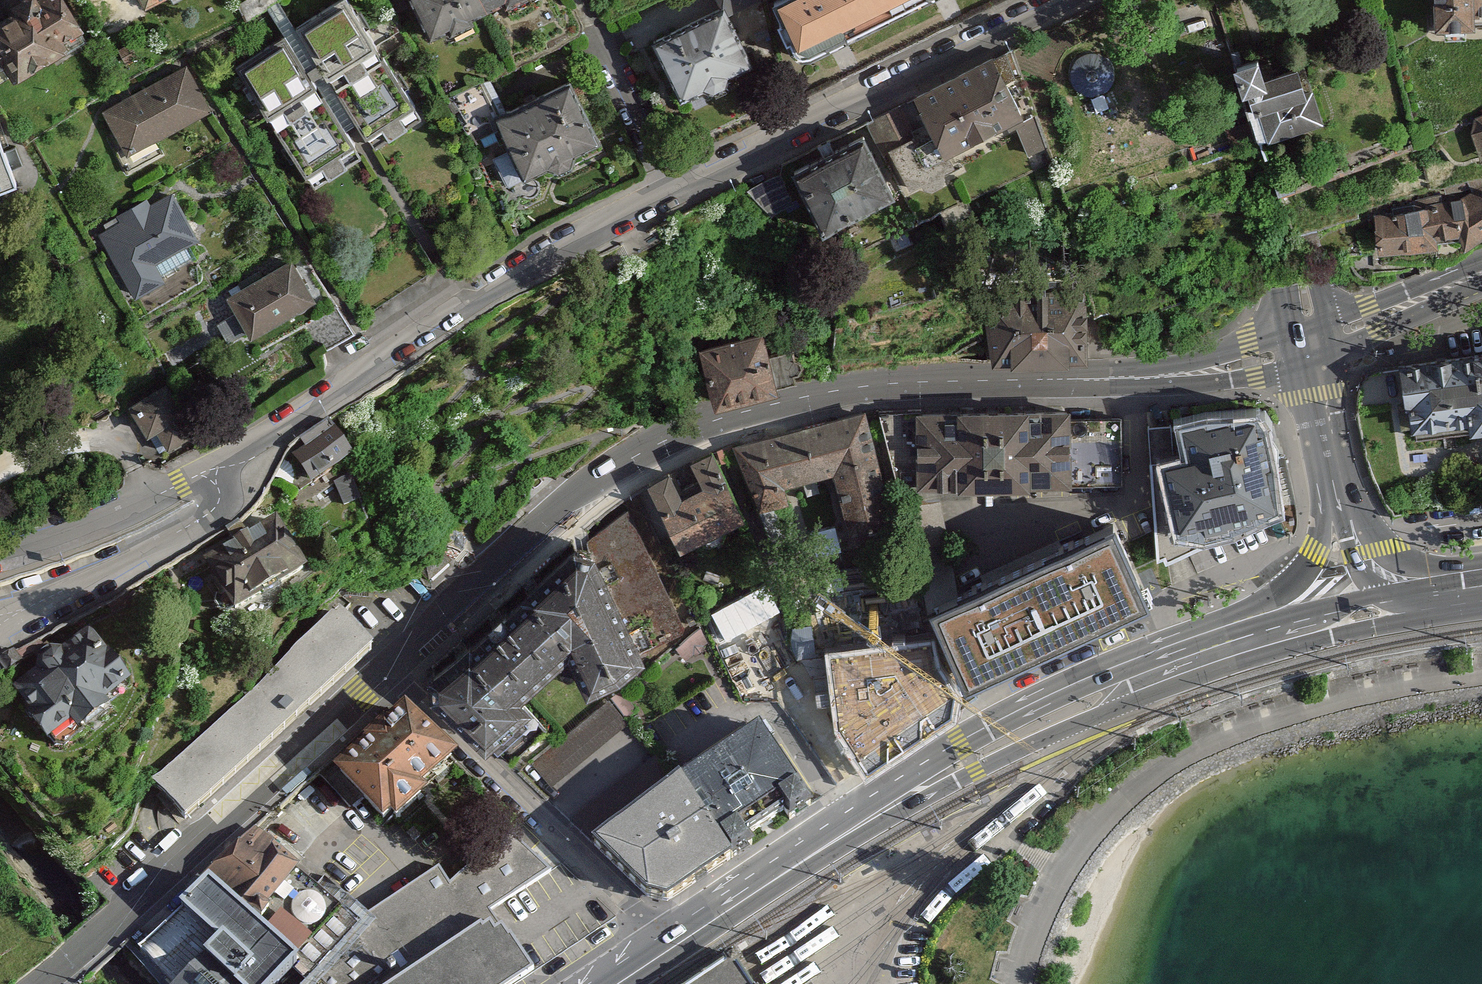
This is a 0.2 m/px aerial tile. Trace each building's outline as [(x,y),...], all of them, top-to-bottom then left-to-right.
[(91,42),(65,0),(10,0),(6,3),(13,15),(0,23),(0,70),(7,65),(21,87),(91,42)] [(429,39),(487,13),(492,11),(487,0),(411,0),(429,39)] [(492,11),(516,0),(487,0),(492,11)] [(778,1),(802,51),(908,0),(781,0),(778,1)] [(1481,9),(1481,0),(1434,0),(1434,23),(1470,22),(1470,9),(1481,9)] [(348,1),(302,29),(334,79),(379,50),(348,1)] [(724,8),(656,45),(687,102),(755,65),(724,8)] [(316,84),(285,36),(238,67),(269,114),(316,84)] [(1115,66),(1099,52),(1084,52),(1072,61),(1070,85),(1086,100),(1104,94),(1111,91),(1115,66)] [(1258,145),(1325,121),(1304,67),(1272,78),(1265,57),(1233,69),(1258,145)] [(999,59),(919,97),(954,158),(1031,123),(999,59)] [(385,61),(340,89),(374,142),(419,114),(385,61)] [(188,64),(100,109),(124,157),(213,111),(188,64)] [(575,82),(497,119),(524,177),(603,139),(575,82)] [(325,100),(275,129),(309,188),(359,158),(325,100)] [(902,106),(869,125),(885,152),(918,133),(902,106)] [(1468,127),(1480,158),(1481,157),(1481,115),(1479,116),(1468,127)] [(866,135),(796,171),(828,232),(898,196),(866,135)] [(10,179),(0,149),(0,183),(10,179)] [(1378,247),(1434,245),(1465,241),(1481,230),(1481,186),(1461,198),(1420,207),(1375,215),(1378,247)] [(200,245),(171,193),(97,234),(134,301),(166,284),(158,269),(200,245)] [(296,259),(229,297),(254,341),(321,303),(296,259)] [(995,366),(1092,364),(1091,295),(994,297),(995,366)] [(700,348),(718,407),(783,387),(765,328),(700,348)] [(1481,428),(1481,355),(1409,363),(1415,435),(1481,428)] [(170,383),(134,404),(162,452),(198,431),(170,383)] [(1075,412),(920,415),(921,486),(1125,482),(1124,420),(1075,420),(1075,412)] [(1280,505),(1255,412),(1182,432),(1148,428),(1158,561),(1280,505)] [(889,519),(863,414),(737,450),(757,505),(784,495),(777,482),(835,471),(852,531),(889,519)] [(292,450),(315,488),(357,464),(334,425),(292,450)] [(667,473),(648,483),(681,547),(742,516),(710,452),(692,461),(705,487),(681,500),(667,473)] [(205,563),(235,616),(308,575),(277,522),(205,563)] [(963,667),(1139,588),(1113,531),(937,609),(963,667)] [(588,544),(431,679),(491,748),(533,714),(515,695),(570,651),(590,693),(649,660),(588,544)] [(703,614),(740,703),(765,692),(729,603),(703,614)] [(340,618),(149,788),(182,824),(373,655),(340,618)] [(131,692),(92,634),(62,656),(49,655),(37,663),(41,678),(15,698),(49,750),(76,731),(88,743),(117,721),(109,707),(131,692)] [(536,755),(554,780),(634,720),(615,695),(536,755)] [(385,837),(460,768),(408,712),(333,780),(385,837)] [(763,724),(677,783),(730,859),(774,829),(816,800),(763,724)] [(677,783),(596,843),(653,899),(669,901),(699,881),(730,859),(677,783)] [(347,915),(254,833),(208,888),(297,976),(347,915)] [(347,915),(297,976),(289,983),(407,983),(491,929),(483,921),(551,869),(515,842),(451,887),(442,871),(359,930),(347,915)] [(138,957),(164,983),(289,983),(297,976),(208,888),(138,957)] [(407,983),(533,983),(539,981),(509,935),(500,940),(491,929),(407,983)] [(742,970),(736,961),(701,983),(751,983),(742,970)]
